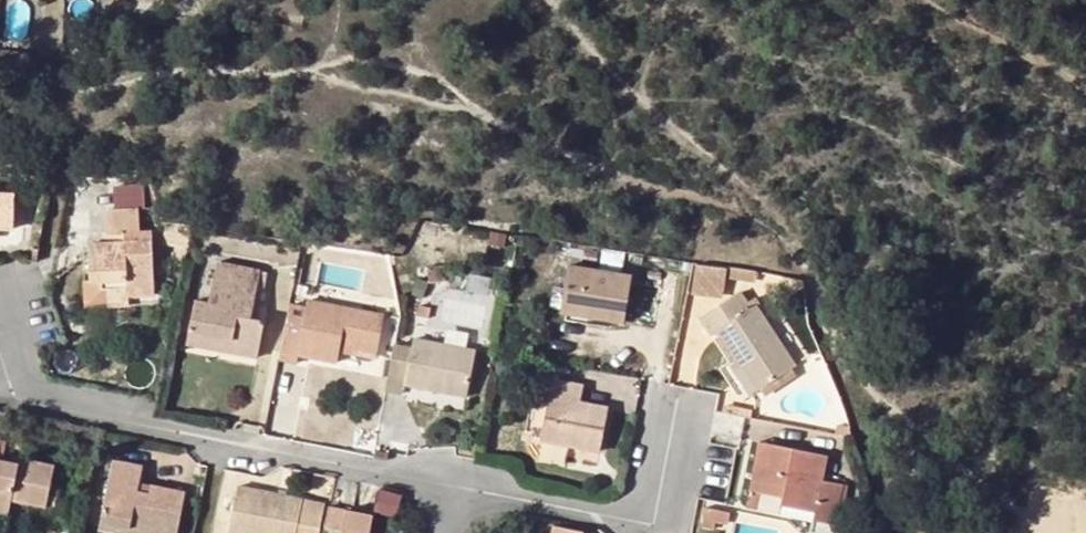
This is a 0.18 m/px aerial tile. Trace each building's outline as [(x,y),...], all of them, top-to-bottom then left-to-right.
[(13,227),(15,195),(0,194),(0,227),(13,227)] [(90,242),(91,282),(108,281),(125,280),(126,287),(126,296),(155,294),(152,240),(139,240),(138,208),(107,210),(108,234),(122,233),(122,241),(90,242)] [(572,247),(569,260),(597,266),(599,253),(572,247)] [(725,294),(729,267),(699,262),(694,288),(725,294)] [(259,319),(251,318),(254,303),(258,287),(261,271),(218,263),(210,301),(197,298),(191,331),(231,339),(228,351),(258,357),(264,320),(259,319)] [(571,263),(562,312),(624,323),(634,275),(571,263)] [(757,280),(758,272),(730,267),(729,276),(757,280)] [(263,288),(267,272),(261,271),(258,287),(263,288)] [(89,307),(109,306),(108,287),(108,281),(91,282),(87,282),(89,307)] [(759,304),(753,308),(742,291),(703,316),(713,333),(718,330),(737,359),(757,392),(797,366),(759,304)] [(445,317),(483,325),(487,306),(449,298),(445,317)] [(338,362),(341,349),(343,337),(379,344),(384,313),(311,299),(310,306),(292,302),(281,360),(299,362),(300,354),(338,362)] [(254,303),(251,318),(259,319),(262,304),(254,303)] [(191,331),(188,343),(228,351),(231,339),(191,331)] [(413,346),(397,343),(388,388),(404,392),(406,383),(468,396),(478,349),(415,336),(413,346)] [(379,344),(343,337),(341,349),(376,356),(379,344)] [(752,395),(757,392),(737,359),(731,363),(752,395)] [(543,438),(598,449),(608,406),(583,401),(586,385),(556,379),(543,438)] [(772,469),(778,446),(761,442),(756,465),(772,469)] [(797,507),(816,510),(815,519),(842,525),(850,486),(824,480),(829,457),(778,446),(772,469),(756,465),(751,488),(785,495),(798,498),(797,507)] [(13,455),(12,461),(26,464),(27,457),(13,455)] [(27,457),(26,464),(12,461),(0,458),(0,501),(13,504),(14,498),(46,505),(48,495),(74,500),(81,464),(55,458),(54,463),(27,457)] [(144,466),(115,460),(103,522),(144,530),(144,532),(179,532),(186,491),(149,484),(147,492),(139,490),(140,482),(144,466)] [(149,484),(140,482),(139,490),(147,492),(149,484)] [(232,531),(242,532),(320,532),(326,501),(241,485),(232,531)] [(379,491),(378,508),(397,509),(398,492),(379,491)] [(797,507),(798,498),(785,495),(781,511),(815,519),(816,510),(797,507)] [(10,513),(13,504),(0,501),(0,511),(10,513)] [(726,527),(730,509),(707,503),(703,521),(726,527)] [(349,510),(330,506),(325,532),(345,532),(349,510)] [(375,515),(349,510),(345,532),(372,532),(375,515)] [(102,528),(126,532),(144,532),(144,530),(103,522),(102,528)]
